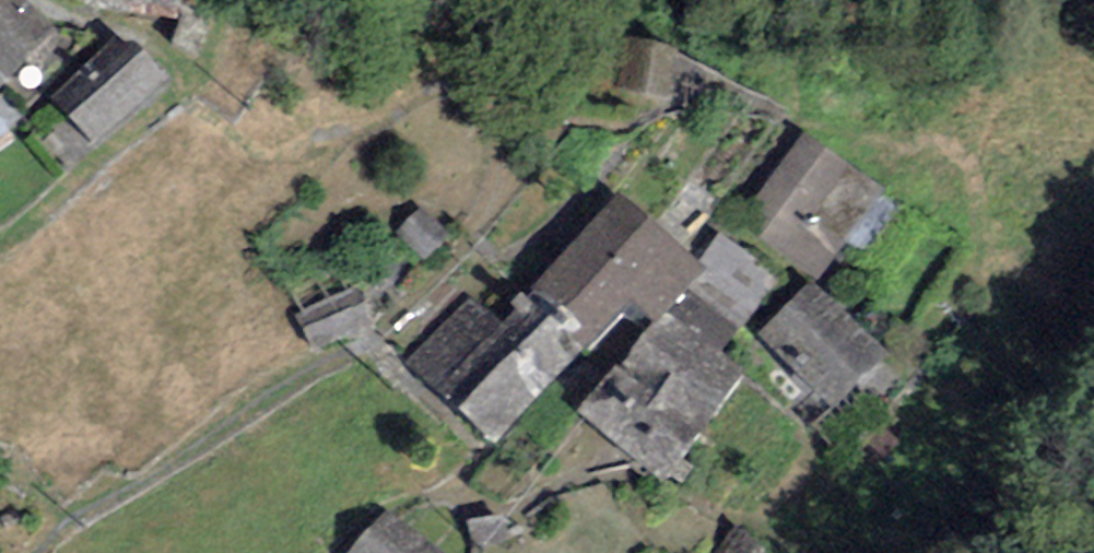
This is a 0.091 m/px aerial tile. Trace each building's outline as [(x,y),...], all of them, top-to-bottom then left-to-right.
[(20,0),(0,0),(0,87),(54,36),(20,0)] [(57,13),(175,21),(177,0),(58,0),(57,13)] [(162,85),(119,38),(46,105),(89,152),(162,85)] [(0,119),(0,142),(11,132),(0,119)] [(883,190),(799,131),(737,220),(821,278),(883,190)] [(705,265),(620,202),(503,330),(466,296),(406,362),(498,446),(628,305),(655,319),(705,265)] [(457,242),(423,211),(394,236),(429,273),(457,242)] [(808,282),(759,334),(836,407),(885,355),(808,282)] [(362,293),(300,317),(315,356),(377,332),(362,293)] [(750,376),(663,315),(580,408),(661,481),(750,376)] [(385,507),(347,552),(440,552),(385,507)]
